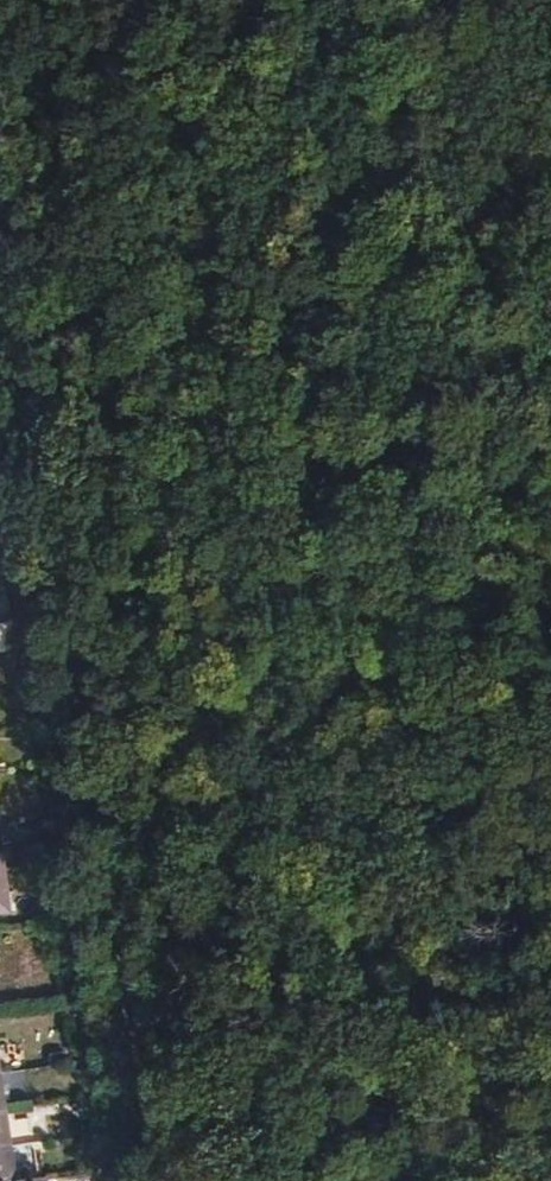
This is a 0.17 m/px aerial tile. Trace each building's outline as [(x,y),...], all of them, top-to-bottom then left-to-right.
[(0,858),(0,913),(9,912),(1,858),(0,858)] [(0,1111),(0,1149),(12,1147),(6,1110),(0,1111)] [(0,1149),(0,1180),(17,1180),(12,1147),(0,1149)]
